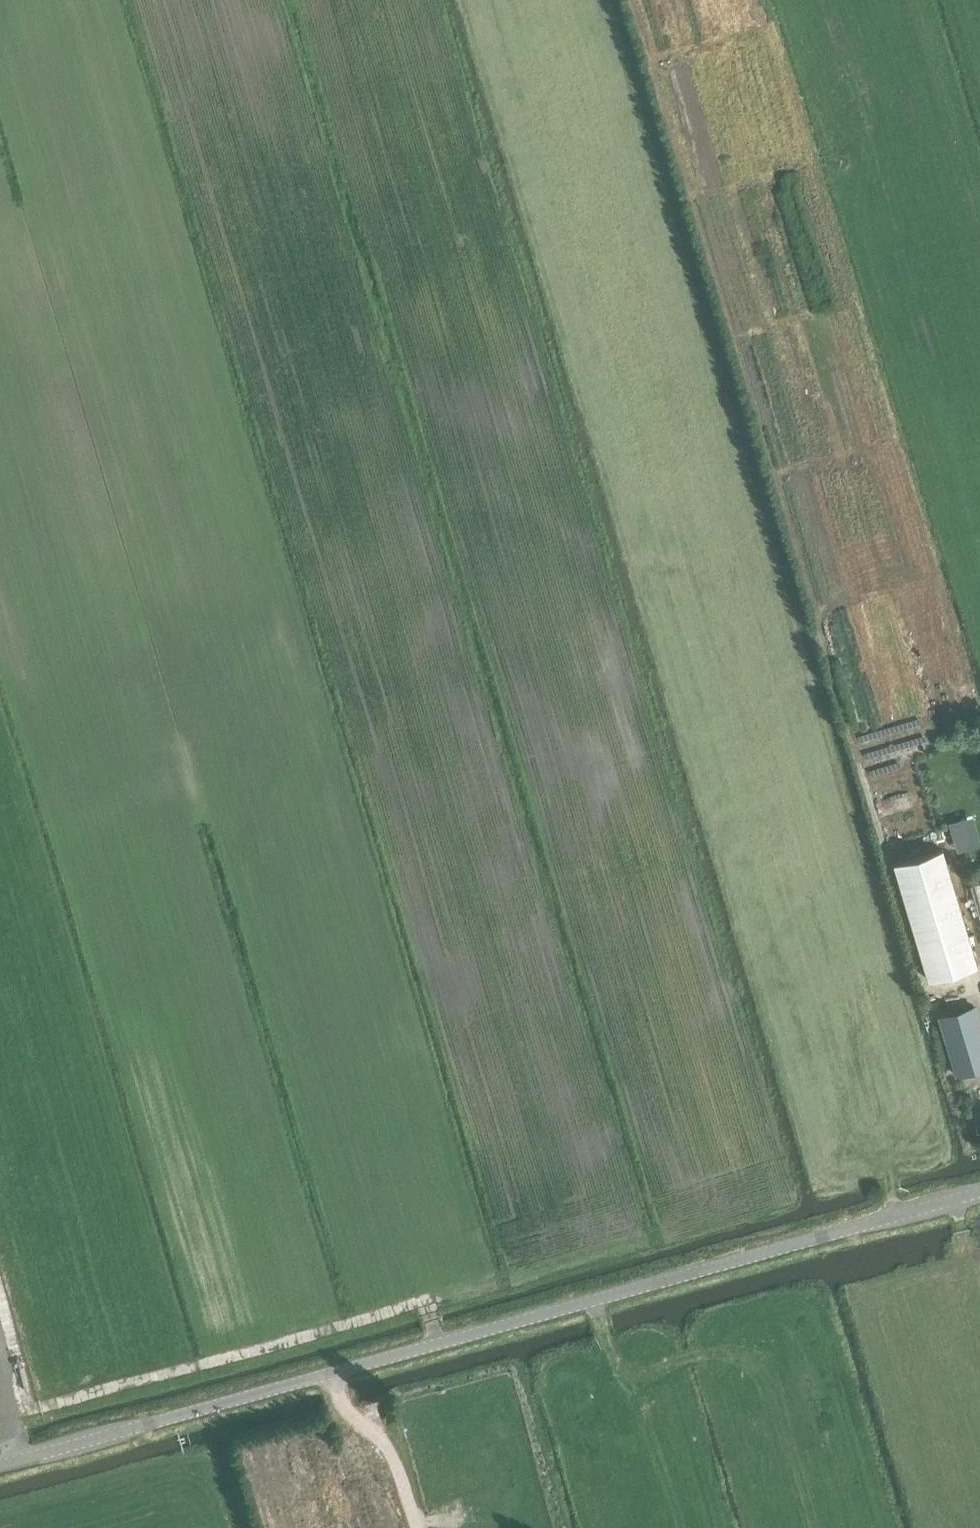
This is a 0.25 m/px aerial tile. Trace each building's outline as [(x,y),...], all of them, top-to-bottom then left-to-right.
[(960,818),(948,821),(956,851),(968,848),(960,818)] [(975,963),(953,886),(942,849),(895,863),(929,977),(975,963)] [(940,1016),(957,1074),(979,1067),(979,1024),(979,1019),(955,1026),(951,1013),(940,1016)]
